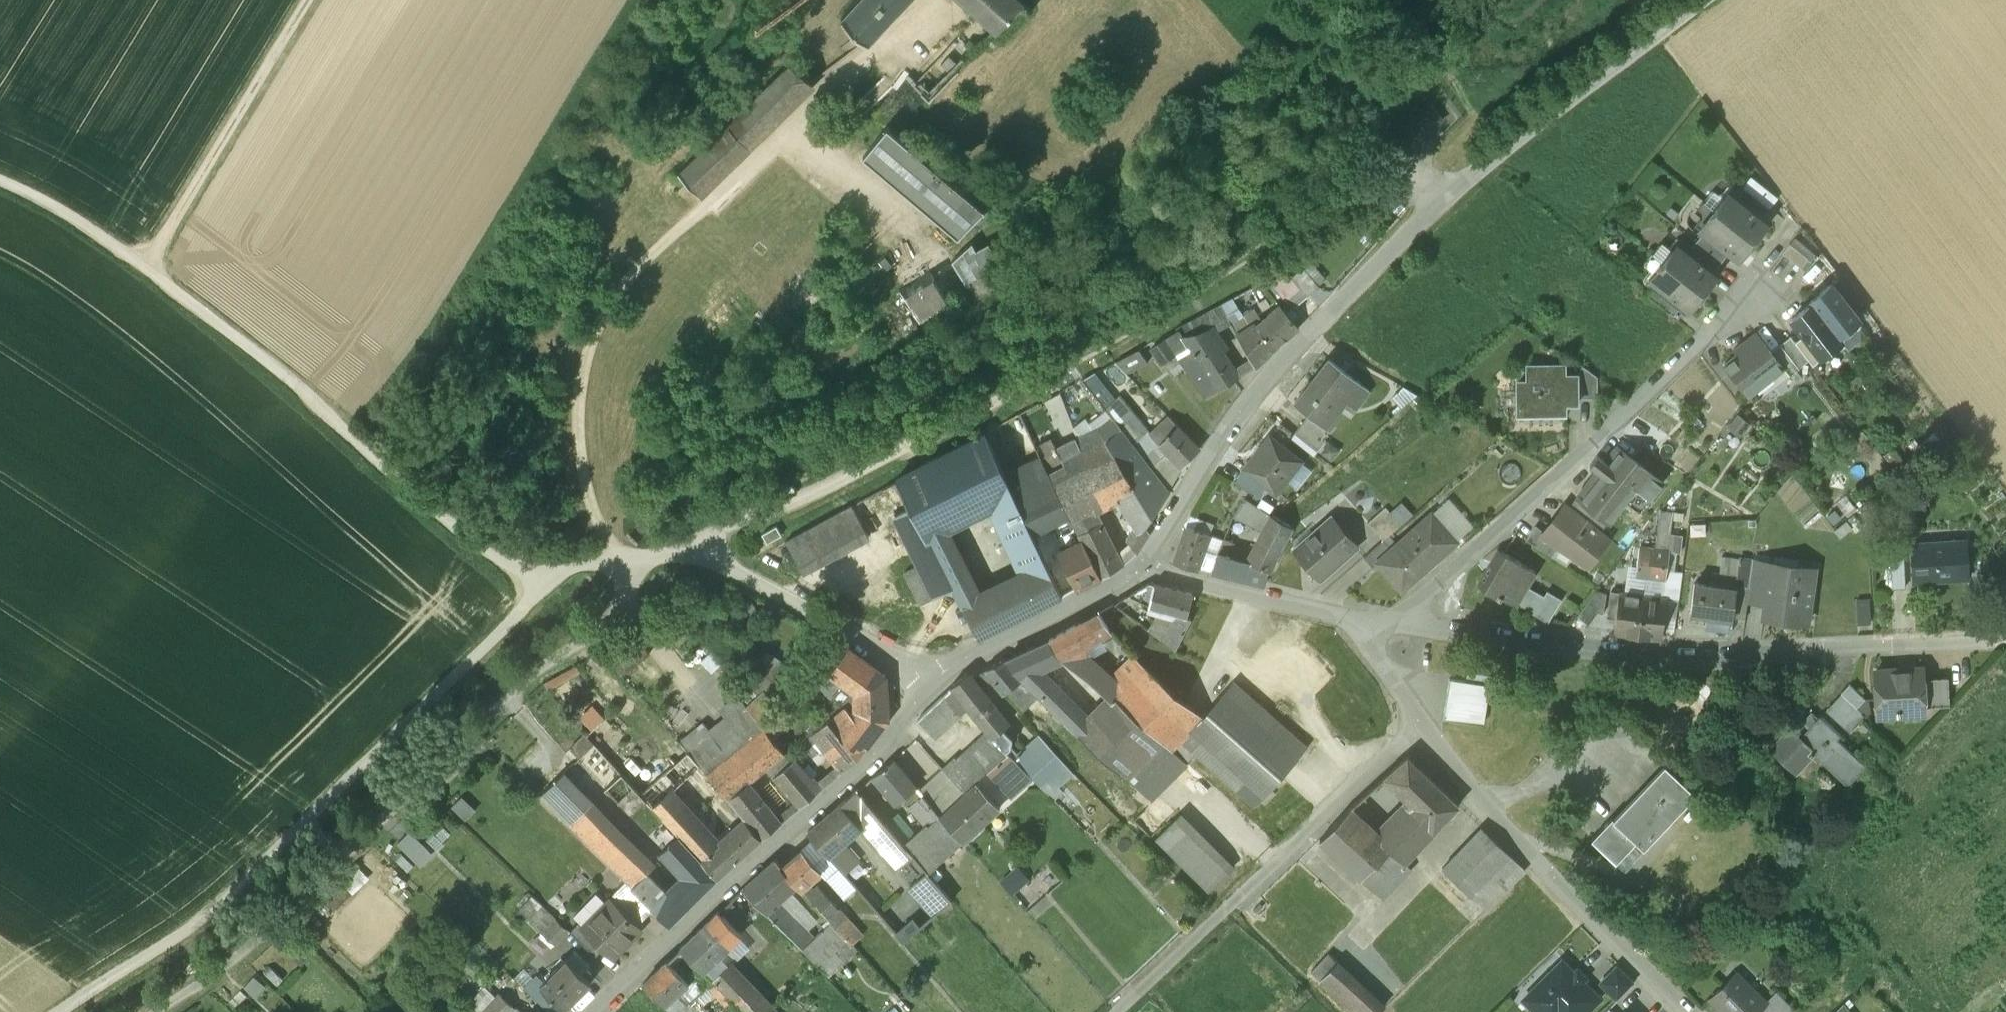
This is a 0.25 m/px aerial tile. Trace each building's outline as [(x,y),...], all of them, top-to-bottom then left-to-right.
[(839,18),(867,42),(906,0),(856,0),(839,18)] [(1020,0),(968,0),(999,28),(1019,7),(1029,16),(1034,11),(1029,6),(1028,7),(1020,0)] [(941,98),(985,50),(966,33),(923,80),(941,98)] [(790,65),(677,175),(699,197),(812,85),(790,65)] [(1429,104),(1414,115),(1427,132),(1441,121),(1429,104)] [(870,149),(965,231),(984,210),(888,127),(870,149)] [(957,239),(965,231),(870,149),(862,158),(957,239)] [(1776,198),(1751,178),(1744,188),(1769,207),(1776,198)] [(1769,207),(1744,188),(1736,197),(1762,217),(1769,207)] [(1736,197),(1730,191),(1715,210),(1753,241),(1768,222),(1762,217),(1736,197)] [(1753,241),(1715,210),(1700,229),(1703,232),(1729,252),(1738,259),(1753,241)] [(1729,252),(1703,232),(1696,241),(1721,261),(1729,252)] [(1798,234),(1786,249),(1809,268),(1821,253),(1798,234)] [(1721,261),(1696,241),(1688,250),(1714,271),(1721,261)] [(967,286),(975,303),(989,315),(1007,302),(988,274),(1001,265),(989,243),(976,250),(972,243),(952,262),(967,286)] [(1688,250),(1679,243),(1664,262),(1702,292),(1717,273),(1714,271),(1688,250)] [(1702,292),(1664,262),(1649,281),(1655,286),(1681,306),(1687,311),(1702,292)] [(1319,287),(1303,268),(1292,277),(1299,285),(1308,296),(1319,287)] [(1292,277),(1287,271),(1265,284),(1280,302),(1299,285),(1292,277)] [(933,279),(905,295),(919,319),(947,302),(933,279)] [(1858,320),(1831,285),(1810,300),(1812,303),(1838,336),(1858,320)] [(1681,306),(1655,286),(1648,295),(1673,315),(1681,306)] [(1237,319),(1227,301),(1221,304),(1231,323),(1237,319)] [(975,303),(962,311),(971,326),(989,315),(975,303)] [(1804,335),(1821,357),(1842,341),(1838,336),(1812,303),(1792,319),(1804,335)] [(1221,304),(1207,312),(1218,331),(1231,323),(1221,304)] [(1255,323),(1236,335),(1256,368),(1275,349),(1299,329),(1280,305),(1256,325),(1255,323)] [(1199,317),(1203,330),(1209,329),(1209,330),(1212,334),(1218,331),(1207,312),(1199,317)] [(1199,317),(1177,328),(1180,332),(1182,336),(1203,330),(1199,317)] [(1203,330),(1182,336),(1188,345),(1192,351),(1181,358),(1208,397),(1239,377),(1222,352),(1223,351),(1212,334),(1209,330),(1209,329),(1203,330)] [(1180,332),(1167,338),(1177,353),(1188,345),(1182,336),(1180,332)] [(1804,335),(1795,343),(1808,360),(1813,366),(1822,358),(1821,357),(1804,335)] [(1771,351),(1760,336),(1746,347),(1742,343),(1733,350),(1736,354),(1723,364),(1747,395),(1783,367),(1771,351)] [(1795,343),(1790,336),(1771,351),(1783,367),(1789,375),(1808,360),(1795,343)] [(1369,390),(1329,359),(1295,403),(1309,415),(1324,426),(1344,400),(1355,408),(1369,390)] [(1564,366),(1528,367),(1528,381),(1518,382),(1518,424),(1564,424),(1564,403),(1577,403),(1577,398),(1576,376),(1564,376),(1564,366)] [(1597,377),(1582,366),(1576,374),(1576,376),(1577,398),(1597,398),(1597,377)] [(1115,400),(1094,373),(1083,379),(1105,408),(1115,400)] [(1404,387),(1393,397),(1401,407),(1417,394),(1404,387)] [(1125,433),(1129,438),(1144,426),(1120,396),(1115,400),(1105,408),(1112,417),(1125,433)] [(1057,451),(1035,405),(1018,414),(1040,459),(1057,451)] [(1640,433),(1663,444),(1675,416),(1659,409),(1655,416),(1649,413),(1640,433)] [(1324,426),(1309,415),(1302,424),(1321,439),(1328,429),(1324,426)] [(1200,448),(1168,416),(1151,432),(1149,431),(1141,439),(1151,452),(1153,451),(1161,459),(1167,452),(1181,466),(1200,448)] [(1106,440),(1125,433),(1112,417),(1091,434),(1103,434),(1106,440)] [(1321,439),(1302,424),(1294,434),(1317,451),(1325,441),(1321,439)] [(984,433),(894,478),(910,509),(925,540),(929,539),(936,535),(946,530),(991,508),(998,523),(1023,511),(1006,476),(984,433)] [(1129,438),(1125,433),(1106,440),(1134,486),(1117,495),(1139,530),(1126,539),(1137,552),(1138,550),(1149,533),(1145,527),(1169,490),(1152,468),(1129,438)] [(1103,434),(1091,434),(1073,442),(1087,469),(1115,455),(1106,440),(1103,434)] [(1302,461),(1269,435),(1244,468),(1268,488),(1276,493),(1302,461)] [(1329,441),(1321,451),(1332,459),(1340,449),(1329,441)] [(1057,451),(1040,459),(1054,486),(1087,469),(1073,442),(1057,451)] [(1662,481),(1616,444),(1603,461),(1607,464),(1581,498),(1577,494),(1576,495),(1608,520),(1635,486),(1649,497),(1662,481)] [(1152,468),(1169,490),(1181,466),(1167,452),(1161,459),(1152,468)] [(1115,455),(1087,469),(1104,501),(1117,495),(1134,486),(1115,455)] [(1040,459),(1006,476),(1023,511),(1032,534),(1069,516),(1054,486),(1040,459)] [(1087,469),(1054,486),(1069,516),(1070,518),(1092,507),(1104,501),(1087,469)] [(1268,488),(1243,471),(1236,483),(1262,498),(1268,488)] [(1608,520),(1576,495),(1568,506),(1567,507),(1599,532),(1600,531),(1608,520)] [(1262,532),(1273,515),(1245,499),(1234,516),(1262,532)] [(1599,532),(1567,507),(1568,506),(1565,503),(1543,531),(1541,534),(1558,545),(1587,564),(1608,538),(1600,531),(1599,532)] [(869,537),(851,506),(786,542),(803,573),(869,537)] [(1385,506),(1367,522),(1383,540),(1401,524),(1385,506)] [(1122,565),(1092,507),(1070,518),(1082,541),(1101,576),(1122,565)] [(954,588),(929,539),(925,540),(910,509),(895,516),(895,521),(917,565),(934,598),(954,588)] [(1671,510),(1660,509),(1655,549),(1666,550),(1671,510)] [(1023,511),(998,523),(1024,575),(1032,592),(1039,607),(1062,596),(1055,581),(1032,534),(1023,511)] [(1273,515),(1262,532),(1254,547),(1276,557),(1292,527),(1273,515)] [(1329,518),(1293,550),(1320,580),(1356,548),(1329,518)] [(1391,549),(1378,561),(1379,562),(1402,588),(1455,540),(1444,527),(1432,537),(1420,524),(1391,549)] [(777,525),(762,533),(767,543),(782,535),(777,525)] [(1543,531),(1535,525),(1526,539),(1551,555),(1558,545),(1541,534),(1543,531)] [(741,527),(732,533),(737,542),(746,537),(741,527)] [(1210,535),(1187,527),(1174,563),(1197,571),(1210,535)] [(936,535),(929,539),(954,588),(956,591),(973,582),(946,530),(936,535)] [(1383,540),(1364,557),(1373,567),(1379,562),(1378,561),(1391,549),(1383,540)] [(1101,576),(1082,541),(1060,552),(1068,569),(1077,587),(1101,576)] [(1965,541),(1911,544),(1913,580),(1967,577),(1965,541)] [(1229,549),(1220,546),(1217,553),(1226,556),(1229,549)] [(1247,563),(1239,578),(1262,584),(1276,557),(1254,547),(1247,563)] [(1646,575),(1649,576),(1652,549),(1639,547),(1635,574),(1646,575)] [(1649,576),(1662,577),(1664,563),(1670,564),(1671,558),(1665,558),(1666,550),(1655,549),(1652,549),(1649,576)] [(1543,596),(1525,585),(1534,570),(1501,550),(1494,563),(1495,564),(1483,585),(1481,584),(1480,586),(1500,597),(1501,595),(1515,603),(1515,602),(1533,613),(1543,596)] [(1226,556),(1217,553),(1212,572),(1225,575),(1230,557),(1226,556)] [(1903,554),(1889,555),(1891,587),(1905,586),(1903,554)] [(1247,563),(1230,557),(1225,575),(1239,578),(1247,563)] [(1749,585),(1752,560),(1739,558),(1736,584),(1748,586),(1749,585)] [(1771,561),(1752,559),(1752,560),(1749,585),(1766,587),(1767,587),(1771,561)] [(1796,571),(1771,568),(1772,562),(1771,561),(1767,587),(1766,587),(1762,616),(1807,622),(1814,567),(1797,565),(1796,571)] [(934,598),(917,565),(905,572),(921,605),(934,598)] [(1024,575),(1005,585),(1014,602),(1022,616),(1039,607),(1032,592),(1024,575)] [(1646,575),(1643,595),(1666,598),(1662,624),(1675,625),(1681,579),(1662,577),(1649,576),(1646,575)] [(1005,585),(981,597),(973,582),(956,591),(972,623),(979,638),(1022,616),(1014,602),(1005,585)] [(1736,588),(1694,582),(1690,612),(1706,614),(1707,612),(1732,615),(1736,588)] [(1149,583),(1129,596),(1142,603),(1148,606),(1154,585),(1149,583)] [(1748,586),(1736,584),(1736,588),(1732,615),(1744,617),(1748,586)] [(1193,594),(1154,585),(1148,606),(1147,611),(1159,614),(1156,621),(1148,631),(1175,650),(1191,619),(1187,618),(1193,594)] [(1596,590),(1577,615),(1588,624),(1597,612),(1602,613),(1606,593),(1596,590)] [(1543,596),(1533,613),(1548,622),(1561,599),(1547,591),(1543,596)] [(1642,595),(1611,591),(1608,617),(1616,618),(1614,632),(1636,635),(1642,595)] [(1643,595),(1642,595),(1636,635),(1660,638),(1662,624),(1666,598),(1643,595)] [(1142,603),(1129,596),(1113,605),(1132,619),(1142,603)] [(1868,598),(1856,599),(1858,623),(1870,622),(1868,598)] [(1099,613),(1049,640),(1058,658),(1070,667),(1082,655),(1102,644),(1097,636),(1109,629),(1099,613)] [(606,657),(625,679),(654,654),(634,632),(606,657)] [(1053,683),(1038,668),(1046,663),(1058,658),(1049,640),(1006,660),(1018,676),(1019,675),(1040,696),(1053,683)] [(852,715),(846,707),(812,734),(842,772),(857,759),(889,721),(886,676),(882,674),(872,667),(872,666),(871,665),(871,666),(861,658),(862,658),(860,657),(860,658),(848,648),(829,674),(856,695),(855,711),(852,715)] [(1112,677),(1090,657),(1088,660),(1082,655),(1070,667),(1090,682),(1111,702),(1115,698),(1125,689),(1112,677)] [(1174,693),(1133,655),(1112,677),(1125,689),(1115,698),(1170,748),(1202,716),(1174,693)] [(748,686),(724,660),(712,671),(737,696),(748,686)] [(1021,681),(1004,661),(986,670),(1005,694),(1021,681)] [(1921,668),(1875,670),(1878,715),(1899,714),(1899,708),(1921,707),(1921,713),(1924,712),(1924,707),(1922,678),(1921,668)] [(1009,724),(969,673),(951,687),(952,688),(965,705),(976,719),(992,738),(1002,730),(1009,724)] [(1490,682),(1449,677),(1443,721),(1484,726),(1490,682)] [(1948,677),(1922,678),(1924,707),(1949,705),(1948,677)] [(1037,698),(1021,681),(1005,694),(1022,711),(1037,698)] [(1234,682),(1202,716),(1170,748),(1186,763),(1187,764),(1195,755),(1255,808),(1308,748),(1234,682)] [(1091,722),(1053,683),(1040,696),(1059,716),(1078,735),(1091,722)] [(1864,697),(1849,683),(1840,692),(1842,693),(1856,706),(1864,697)] [(757,695),(748,686),(737,696),(746,706),(757,695)] [(952,688),(942,698),(956,713),(965,705),(952,688)] [(757,695),(746,706),(765,728),(773,737),(789,724),(762,691),(757,695)] [(1856,706),(1842,693),(1829,707),(1852,728),(1865,715),(1856,706)] [(942,698),(916,722),(930,737),(956,713),(942,698)] [(1170,748),(1115,698),(1111,702),(1091,722),(1078,735),(1134,786),(1170,748)] [(765,728),(746,706),(711,734),(689,752),(701,766),(708,774),(765,728)] [(661,756),(617,708),(587,735),(595,744),(622,774),(631,783),(656,761),(661,756)] [(1820,715),(1819,714),(1798,736),(1790,728),(1771,748),(1795,770),(1810,753),(1811,754),(1813,752),(1847,784),(1866,765),(1864,764),(1865,764),(1837,738),(1841,734),(1820,715)] [(704,725),(681,743),(689,752),(711,734),(704,725)] [(765,728),(708,774),(729,799),(750,782),(747,778),(783,750),(773,737),(765,728)] [(1012,741),(1002,730),(992,738),(1006,752),(1010,748),(1012,741)] [(587,735),(585,734),(570,749),(580,760),(595,744),(587,735)] [(1061,760),(1040,736),(1027,747),(1047,772),(1052,768),(1061,760)] [(992,738),(950,777),(965,794),(988,772),(1008,755),(1006,752),(992,738)] [(1047,772),(1027,747),(1017,755),(1012,759),(1035,782),(1047,772)] [(1017,755),(1010,748),(1006,752),(1008,755),(1012,759),(1017,755)] [(1186,763),(1170,748),(1134,786),(1149,800),(1186,763)] [(676,763),(658,779),(671,793),(701,766),(689,752),(676,763)] [(1459,806),(1407,757),(1384,777),(1410,802),(1406,806),(1433,832),(1459,806)] [(671,793),(658,779),(676,763),(671,758),(656,761),(632,782),(694,851),(710,836),(671,793)] [(795,760),(773,778),(799,808),(823,788),(814,778),(812,780),(795,760)] [(894,760),(873,778),(895,803),(916,786),(894,760)] [(1073,773),(1061,760),(1052,768),(1062,783),(1073,773)] [(1696,794),(1664,765),(1614,819),(1612,817),(1591,839),(1616,863),(1636,842),(1644,849),(1696,794)] [(595,801),(566,771),(540,795),(632,889),(649,873),(647,871),(586,809),(595,801)] [(631,783),(622,774),(606,789),(624,810),(627,808),(632,814),(646,801),(631,783)] [(966,795),(965,794),(950,777),(925,798),(941,818),(956,804),(966,795)] [(782,822),(750,782),(729,799),(745,819),(746,818),(762,838),(782,822)] [(966,795),(956,804),(977,828),(999,808),(978,785),(966,795)] [(850,818),(867,802),(857,790),(840,806),(850,818)] [(925,798),(923,795),(910,806),(929,829),(940,818),(941,818),(925,798)] [(470,818),(479,807),(465,796),(456,807),(470,818)] [(886,825),(867,802),(850,818),(862,831),(868,843),(886,825)] [(1146,826),(1211,892),(1233,871),(1168,805),(1146,826)] [(840,806),(808,834),(813,840),(829,859),(846,846),(862,831),(850,818),(840,806)] [(1433,832),(1406,806),(1377,836),(1391,850),(1404,863),(1433,832)] [(1377,836),(1349,809),(1320,840),(1362,879),(1391,850),(1377,836)] [(929,829),(907,849),(913,857),(928,874),(962,842),(940,818),(929,829)] [(729,827),(714,841),(710,836),(694,851),(693,852),(717,879),(761,839),(747,821),(734,833),(729,827)] [(886,825),(868,843),(878,856),(897,838),(886,825)] [(1525,869),(1482,828),(1442,869),(1485,911),(1525,869)] [(403,834),(394,843),(421,871),(431,862),(403,834)] [(693,852),(679,837),(661,853),(683,877),(672,888),(689,907),(717,879),(693,852)] [(897,838),(878,856),(894,874),(913,857),(907,849),(897,838)] [(813,840),(781,868),(797,885),(802,891),(802,890),(816,906),(827,896),(818,886),(813,890),(809,885),(821,874),(826,880),(838,869),(829,859),(813,840)] [(1412,870),(1404,863),(1391,850),(1362,879),(1383,899),(1412,870)] [(913,857),(894,874),(907,891),(928,874),(913,857)] [(775,862),(744,889),(744,890),(777,925),(786,935),(798,923),(778,902),(797,885),(781,868),(775,862)] [(1018,893),(1034,875),(1020,862),(1003,880),(1018,893)] [(320,898),(330,908),(364,876),(353,866),(320,898)] [(649,873),(632,889),(670,926),(689,908),(688,908),(689,907),(672,888),(667,892),(649,873)] [(953,902),(928,874),(907,891),(932,919),(953,902)] [(909,925),(877,888),(864,899),(896,936),(909,925)] [(827,896),(816,906),(826,917),(837,908),(827,896)] [(1046,896),(1031,910),(1037,917),(1053,903),(1046,896)] [(569,931),(533,897),(519,912),(555,946),(569,931)] [(584,927),(584,928),(604,949),(614,958),(640,931),(610,901),(584,927)] [(847,919),(837,908),(826,917),(831,923),(837,929),(847,919)] [(740,936),(719,913),(681,949),(703,972),(740,936)] [(847,919),(837,929),(847,940),(847,941),(851,946),(863,936),(847,919)] [(909,925),(896,936),(903,945),(920,930),(913,921),(909,925)] [(604,949),(584,928),(584,927),(580,923),(570,932),(596,957),(604,949)] [(798,923),(786,935),(803,950),(814,940),(798,923)] [(814,940),(803,950),(819,968),(847,941),(847,940),(837,929),(831,923),(814,940)] [(541,986),(540,986),(564,1010),(591,984),(587,979),(591,975),(587,971),(590,968),(575,952),(541,986)] [(1328,954),(1311,973),(1320,980),(1337,962),(1328,954)] [(689,985),(667,962),(644,985),(665,1007),(677,996),(689,985)] [(1337,962),(1320,980),(1353,1011),(1380,1011),(1387,1006),(1337,962)] [(1562,962),(1525,999),(1538,1011),(1544,1011),(1548,1008),(1551,1011),(1585,1011),(1599,998),(1562,962)] [(1617,966),(1600,983),(1617,1000),(1634,983),(1617,966)] [(752,996),(726,968),(712,981),(740,1009),(752,996)] [(1737,973),(1711,999),(1724,1011),(1756,1011),(1766,1002),(1737,973)] [(535,980),(525,990),(548,1011),(563,1011),(564,1010),(540,986),(541,986),(535,980)] [(752,996),(740,1009),(742,1011),(775,1011),(756,992),(752,996)] [(516,1010),(500,995),(484,1011),(514,1011),(516,1010)] [(677,996),(665,1007),(670,1011),(692,1011),(677,996)]
